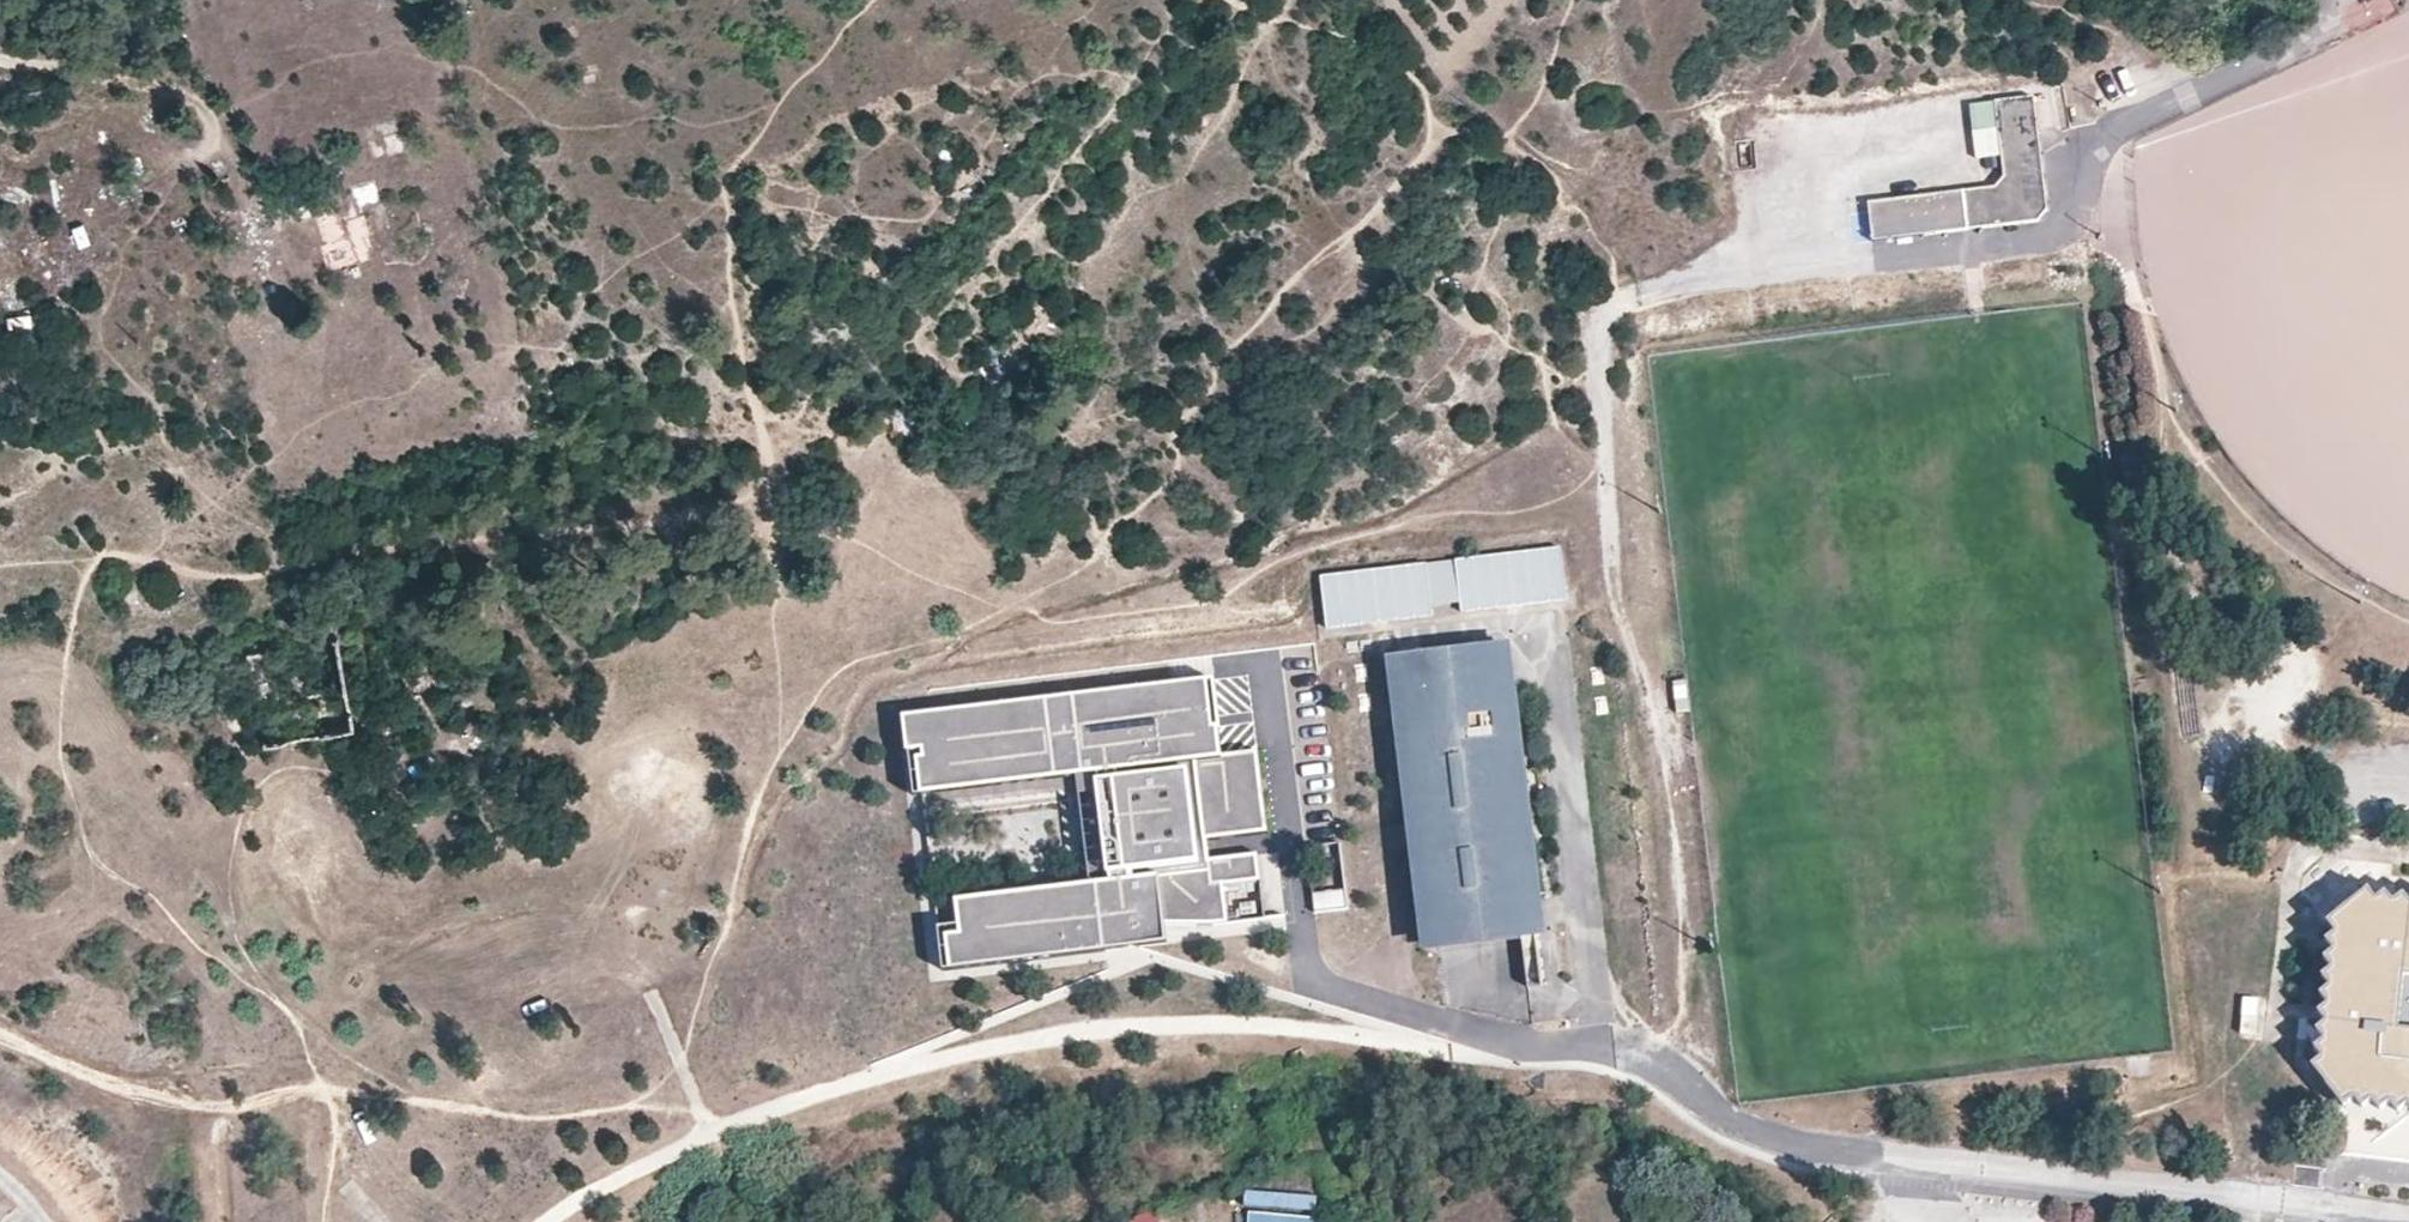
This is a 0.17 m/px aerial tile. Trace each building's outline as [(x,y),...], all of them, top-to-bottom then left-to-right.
[(2049,210),(2036,97),(1996,101),(2003,177),(1995,187),(1868,203),(1873,243),(2039,223),(2049,210)] [(389,134),(372,139),(375,157),(392,153),(389,134)] [(332,273),(364,262),(365,262),(353,221),(365,216),(360,198),(346,202),(342,194),(290,211),(264,219),(278,262),(323,247),(332,273)] [(1560,547),(1455,560),(1461,612),(1567,600),(1560,547)] [(1426,563),(1321,576),(1327,629),(1432,615),(1426,563)] [(1509,648),(1385,663),(1405,814),(1420,955),(1544,943),(1509,648)] [(1214,680),(901,713),(904,745),(931,743),(933,758),(917,760),(920,789),(1086,771),(1099,892),(959,907),(962,931),(944,933),(948,969),(1148,948),(1174,945),(1171,919),(1220,914),(1216,876),(1254,872),(1252,859),(1208,864),(1205,835),(1271,828),(1262,745),(1222,749),(1214,680)] [(2333,920),(2341,929),(2329,1021),(2318,1028),(2325,1040),(2316,1046),(2323,1056),(2313,1063),(2345,1103),(2355,1097),(2362,1105),(2374,1098),(2381,1107),(2392,1100),(2400,1109),(2408,1102),(2408,901),(2385,898),(2377,889),(2375,891),(2373,888),(2349,860),(2310,893),(2333,920)] [(1312,894),(1313,910),(1347,909),(1346,892),(1312,894)] [(1531,946),(1523,947),(1529,988),(1544,986),(1540,945),(1531,946)] [(2254,1035),(2256,999),(2241,998),(2240,1034),(2254,1035)] [(1157,1209),(1127,1218),(1129,1221),(1161,1221),(1157,1209)]
